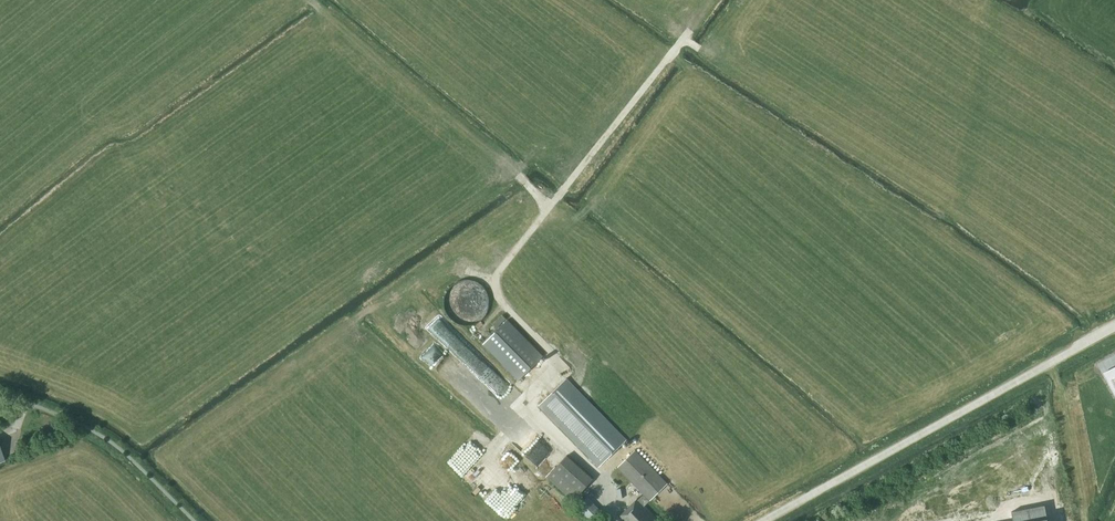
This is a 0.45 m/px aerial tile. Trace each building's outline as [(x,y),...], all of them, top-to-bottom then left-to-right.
[(519,379),(543,355),(508,319),(483,343),(519,379)] [(425,357),(453,381),(463,371),(435,346),(425,357)] [(1104,372),(1114,392),(1114,366),(1104,372)] [(626,440),(566,379),(539,404),(599,465),(626,440)] [(645,505),(650,500),(668,483),(635,450),(618,467),(644,494),(639,500),(638,499),(620,516),(624,520),(660,520),(645,505)] [(593,479),(567,455),(547,477),(573,500),(593,479)] [(587,496),(577,506),(592,520),(602,512),(587,496)]
